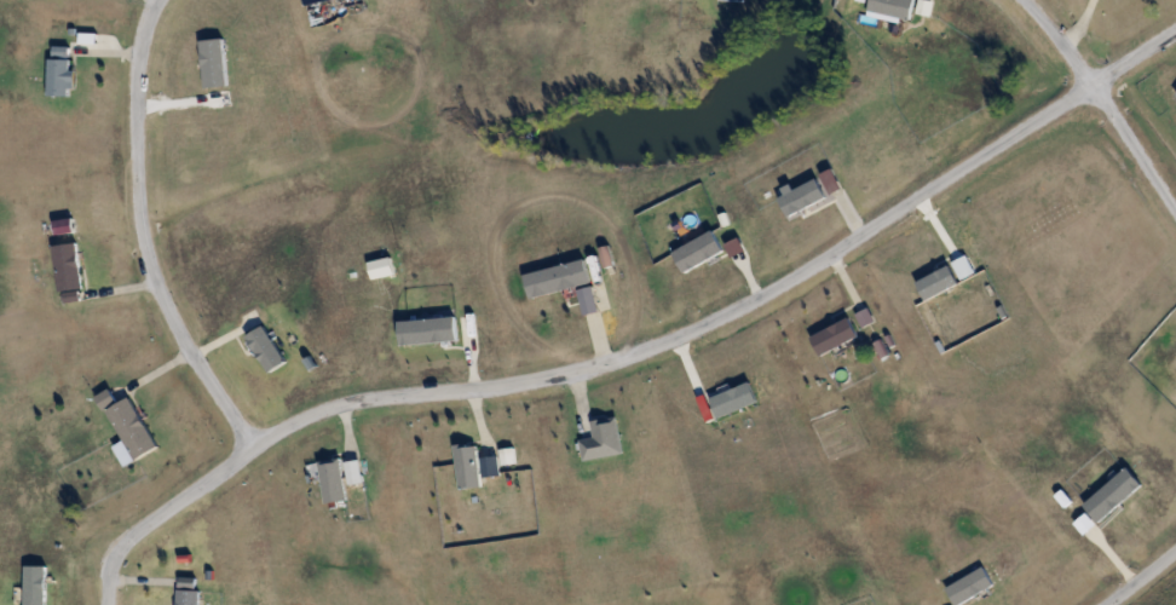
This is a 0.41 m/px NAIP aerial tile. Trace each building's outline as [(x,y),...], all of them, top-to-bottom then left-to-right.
[(90,56),(90,33),(77,33),(77,56),(90,56)] [(49,97),(71,97),(72,47),(49,47),(49,97)] [(84,288),(79,242),(53,245),(59,291),(84,288)] [(135,460),(159,447),(132,396),(118,403),(111,389),(100,394),(135,460)] [(592,420),(595,436),(580,439),(584,461),(625,453),(618,415),(592,420)] [(460,489),(483,486),(482,477),(502,475),(501,464),(516,462),(514,448),(501,449),(502,455),(480,457),(478,443),(455,445),(460,489)] [(321,460),(325,502),(348,500),(344,458),(321,460)] [(179,577),(178,604),(199,604),(200,578),(179,577)]
